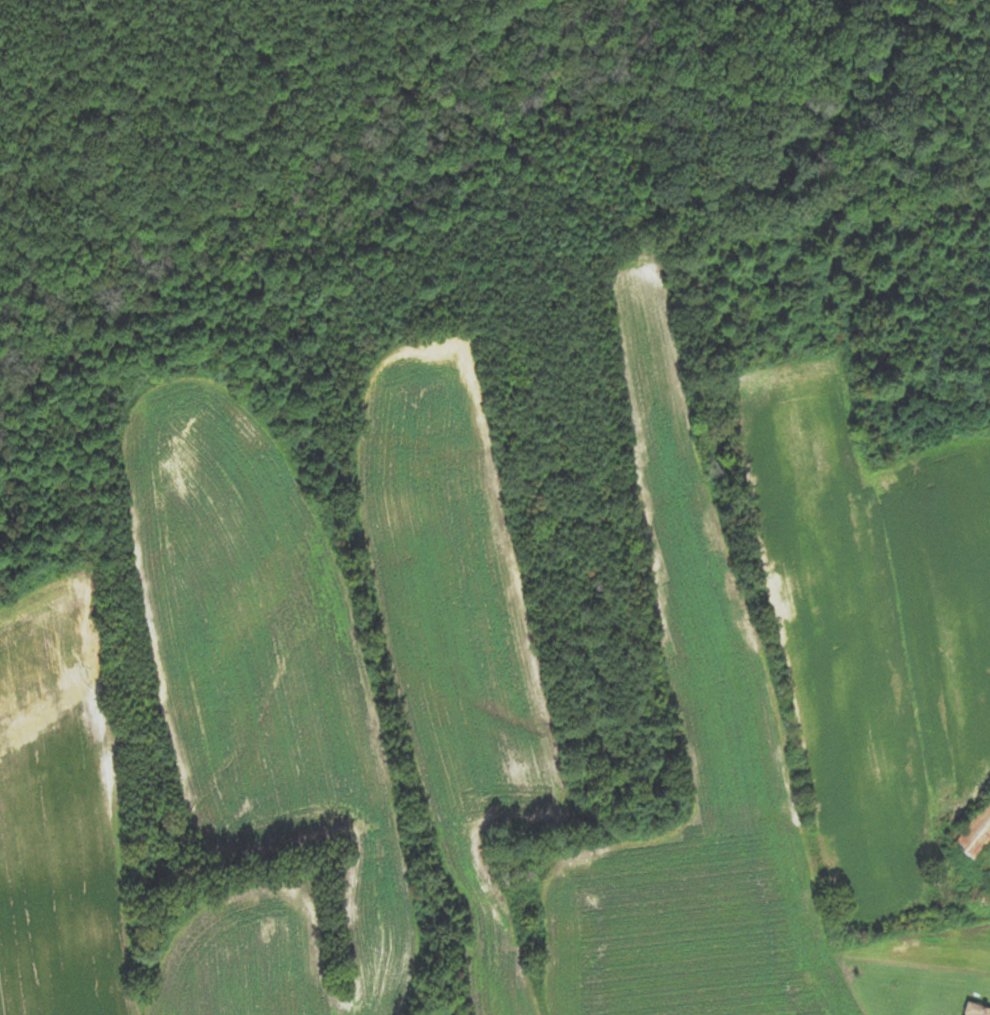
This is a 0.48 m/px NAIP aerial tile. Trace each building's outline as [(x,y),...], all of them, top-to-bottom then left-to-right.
[(989,844),(989,801),(954,847),(975,863),(989,844)] [(794,1005),(806,999),(798,984),(786,990),(794,1005)] [(967,1002),(964,1014),(989,1014),(989,1009),(967,1002)]
